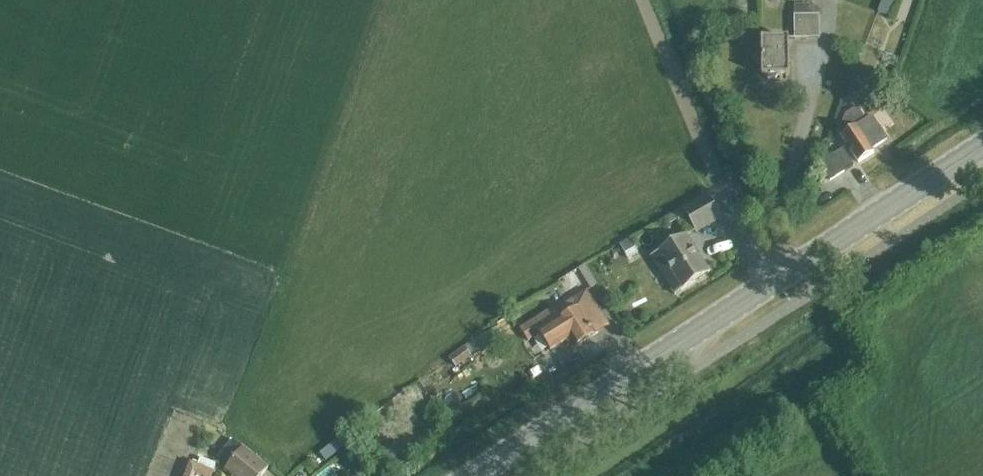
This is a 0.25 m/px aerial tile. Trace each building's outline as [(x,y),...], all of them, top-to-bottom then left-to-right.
[(878,11),(892,16),(898,0),(882,0),(881,5),(878,11)] [(794,38),(819,38),(818,15),(793,15),(794,38)] [(788,39),(761,39),(761,76),(764,76),(766,79),(775,79),(777,75),(788,75),(788,39)] [(884,52),(881,61),(895,66),(898,57),(884,52)] [(845,114),(838,133),(858,163),(873,153),(870,148),(886,138),(873,116),(866,121),(857,106),(845,114)] [(830,180),(853,165),(842,148),(832,155),(827,154),(822,168),(830,180)] [(686,214),(694,229),(718,215),(706,194),(666,218),(669,224),(686,214)] [(709,272),(685,234),(658,251),(682,289),(709,272)] [(630,238),(619,244),(627,258),(638,252),(630,238)] [(574,305),(570,307),(554,317),(549,311),(521,329),(527,340),(538,333),(549,350),(570,338),(576,346),(594,334),(591,329),(605,320),(586,290),(571,300),(574,305)] [(448,358),(455,368),(470,357),(463,347),(448,358)] [(217,458),(228,466),(225,470),(233,475),(260,475),(268,467),(243,447),(232,438),(217,458)] [(325,462),(345,447),(340,440),(320,455),(325,462)] [(397,446),(384,455),(390,464),(404,456),(397,446)] [(214,472),(216,465),(199,459),(197,465),(188,462),(183,475),(212,475),(214,472)] [(351,469),(356,475),(368,475),(360,463),(351,469)]
